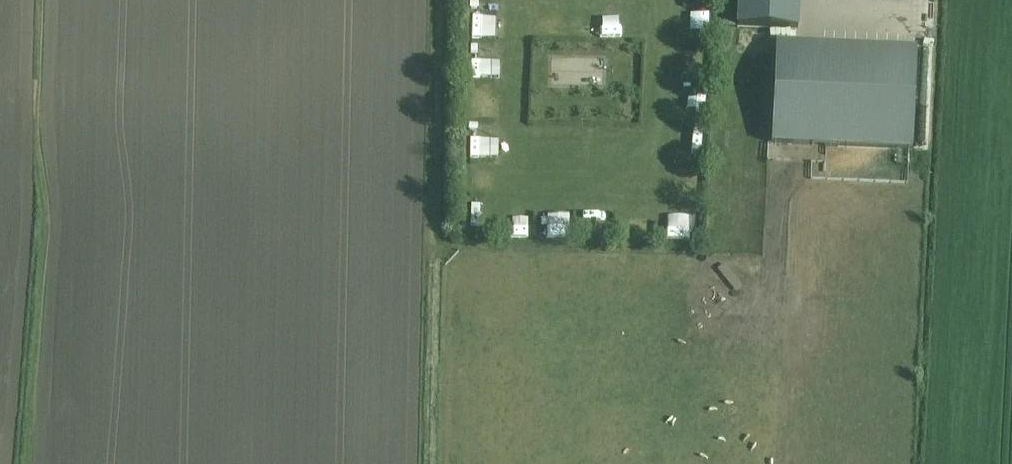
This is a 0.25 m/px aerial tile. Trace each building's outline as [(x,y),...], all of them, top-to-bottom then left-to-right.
[(798,0),(736,0),(735,25),(797,27),(798,0)] [(503,38),(504,16),(471,15),(470,37),(503,38)] [(776,42),(771,145),(912,151),(917,49),(776,42)] [(470,59),(470,77),(480,77),(479,59),(470,59)] [(482,197),(469,197),(469,225),(482,225),(482,197)] [(628,231),(638,228),(633,213),(623,216),(628,231)] [(547,215),(547,237),(565,236),(565,215),(547,215)]
